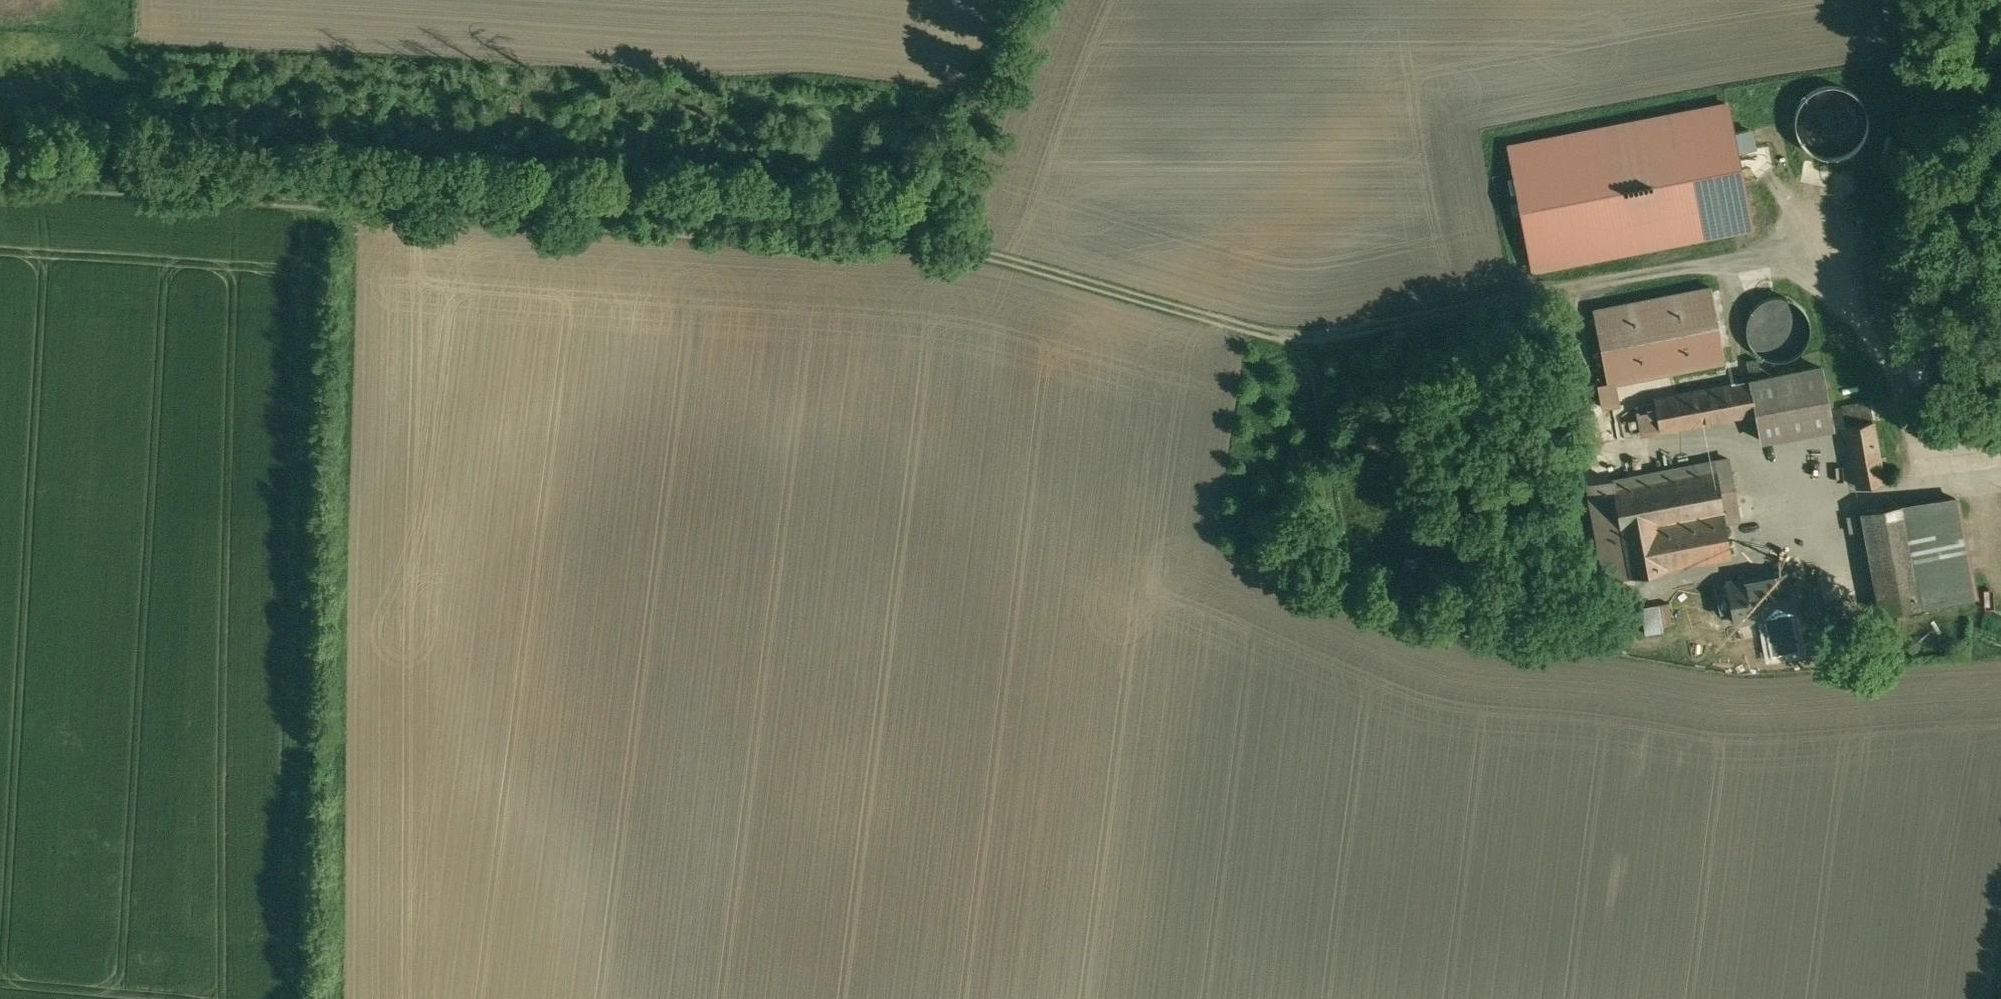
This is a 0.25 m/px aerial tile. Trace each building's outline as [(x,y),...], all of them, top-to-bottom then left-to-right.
[(1844,107),(1843,89),(1828,90),(1828,96),(1814,97),(1815,109),(1844,107)] [(1533,270),(1766,232),(1745,102),(1512,140),(1533,270)] [(1753,150),(1765,148),(1762,128),(1750,130),(1753,150)] [(1848,129),(1820,132),(1822,153),(1864,149),(1861,128),(1848,129)] [(1712,287),(1594,310),(1608,383),(1608,385),(1617,383),(1726,361),(1712,287)] [(1783,297),(1777,296),(1771,298),(1768,299),(1764,300),(1761,302),(1757,305),(1754,309),(1752,312),(1750,315),(1748,318),(1748,321),(1747,324),(1747,330),(1747,335),(1748,339),(1750,343),(1752,347),(1756,351),(1759,354),(1763,357),(1767,358),(1771,360),(1776,361),(1780,361),(1785,360),(1790,359),(1795,357),(1798,354),(1801,352),(1804,349),(1806,346),(1807,343),(1808,341),(1810,337),(1810,333),(1811,331),(1811,327),(1810,323),(1810,320),(1809,317),(1807,314),(1805,311),(1804,309),(1802,306),(1799,304),(1796,302),(1791,299),(1787,298),(1783,297)] [(1768,377),(1765,359),(1739,362),(1740,370),(1745,369),(1747,380),(1768,377)] [(1823,368),(1752,381),(1757,413),(1756,413),(1761,440),(1834,427),(1823,368)] [(1608,385),(1608,383),(1598,385),(1602,407),(1621,404),(1617,383),(1608,385)] [(1871,403),(1844,408),(1858,487),(1885,482),(1871,403)] [(1729,459),(1588,485),(1606,580),(1665,569),(1665,568),(1732,556),(1726,521),(1741,518),(1729,459)] [(1957,498),(1905,504),(1863,512),(1882,612),(1923,605),(1975,595),(1957,498)] [(1591,548),(1562,554),(1568,588),(1598,582),(1591,548)] [(1788,571),(1728,582),(1736,622),(1764,616),(1772,656),(1801,650),(1793,612),(1796,612),(1788,571)]
